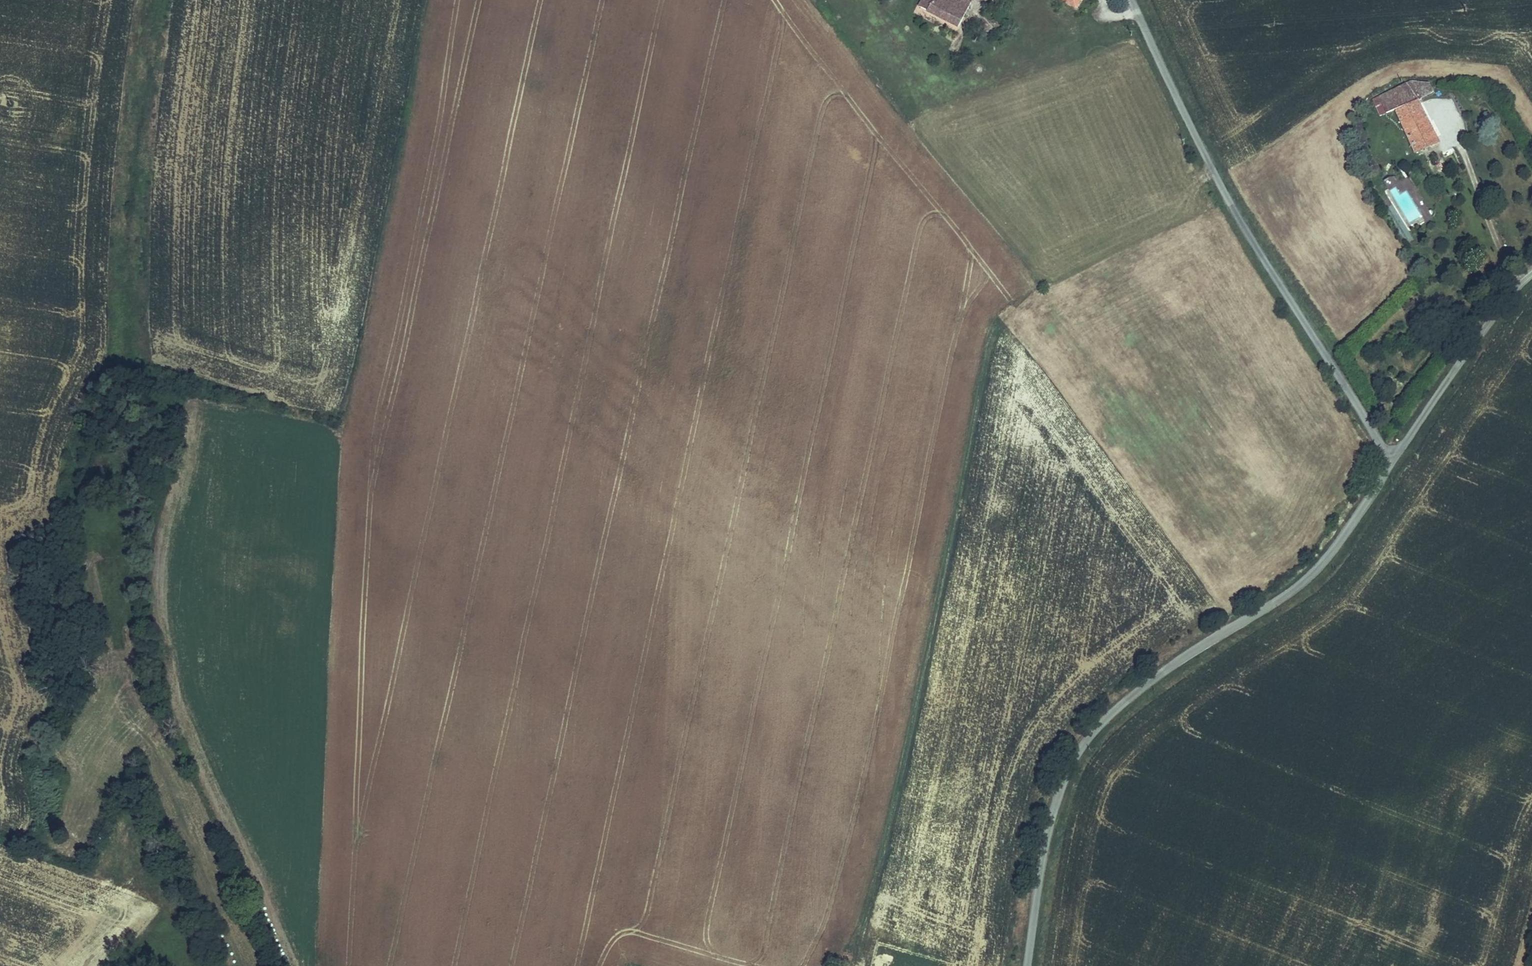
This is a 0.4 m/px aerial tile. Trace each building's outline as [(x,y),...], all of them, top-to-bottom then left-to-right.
[(962,29),(976,0),(926,0),(922,9),(962,29)] [(1413,85),(1406,88),(1414,106),(1417,104),(1434,98),(1430,88),(1413,85)] [(1406,88),(1379,100),(1385,114),(1393,111),(1413,156),(1436,146),(1417,104),(1414,106),(1406,88)] [(1395,189),(1390,178),(1374,186),(1379,196),(1395,189)]
